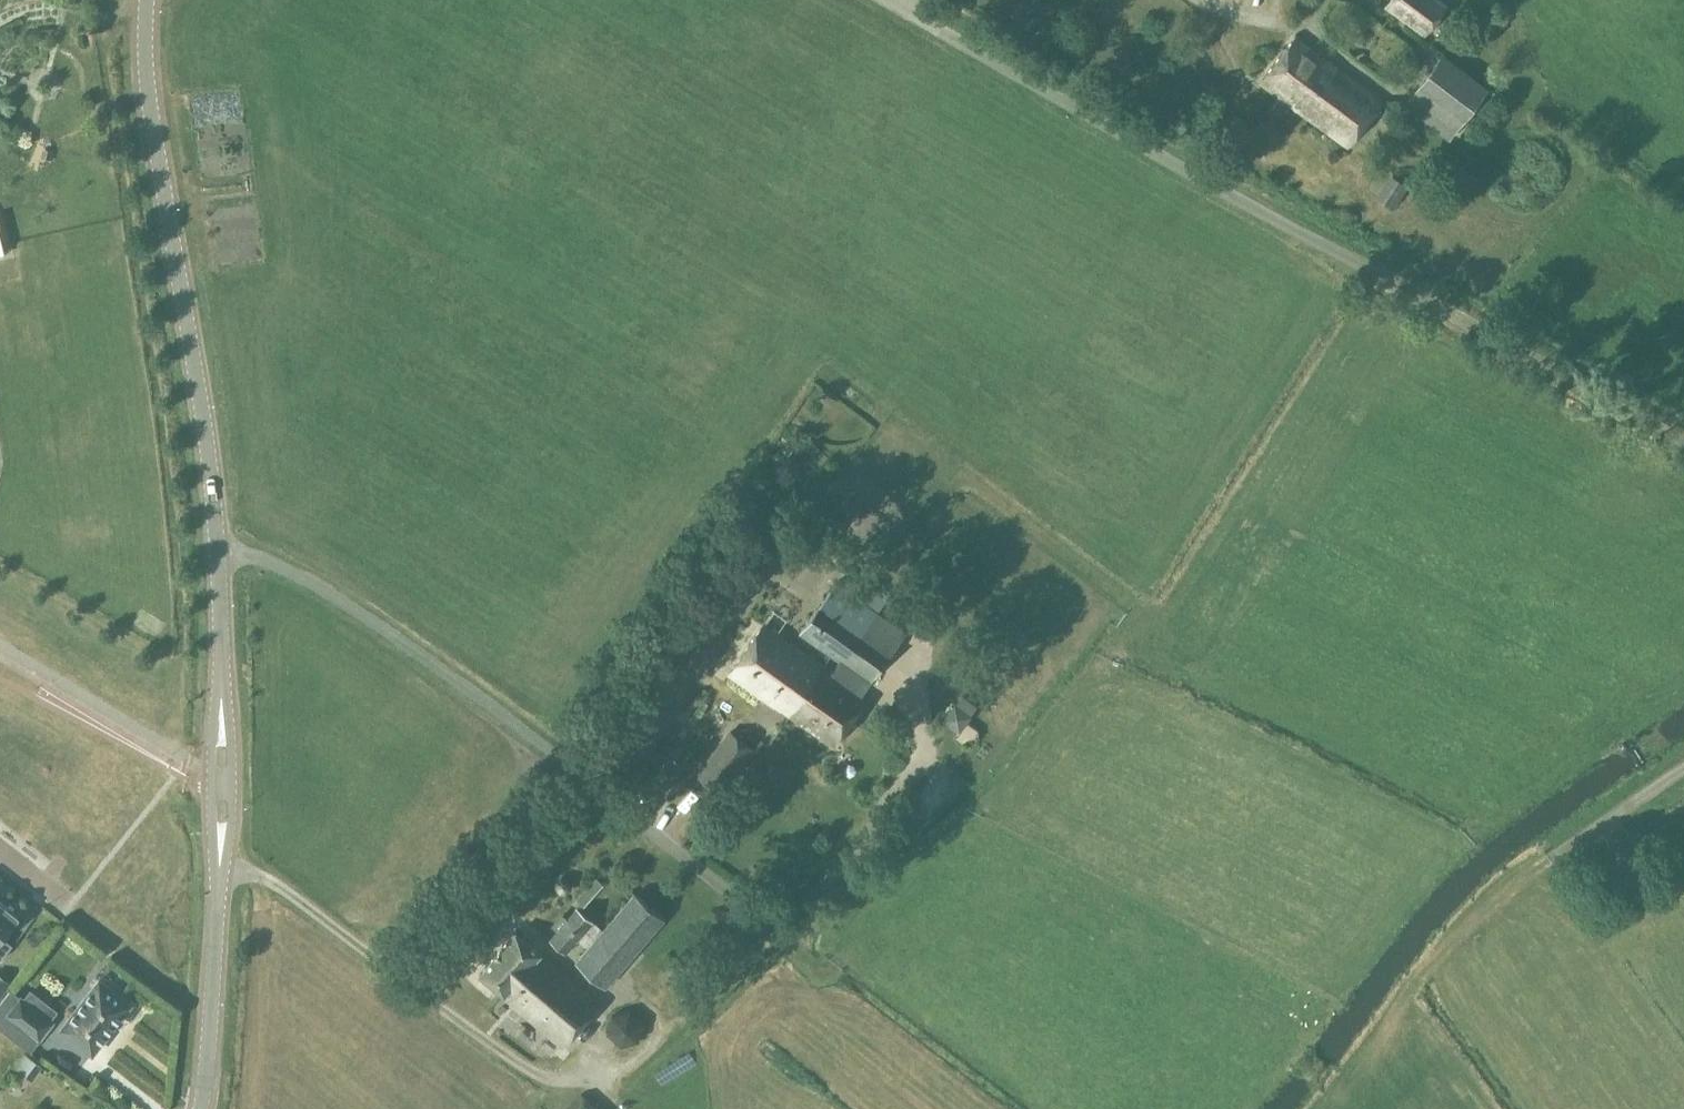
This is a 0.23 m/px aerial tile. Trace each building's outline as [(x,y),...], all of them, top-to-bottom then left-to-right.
[(1438,0),(1393,0),(1387,9),(1426,38),(1448,8),(1438,0)] [(1350,147),(1383,103),(1297,39),(1264,83),(1350,147)] [(1412,96),(1444,118),(1458,128),(1481,94),(1466,84),(1469,80),(1439,58),(1412,96)] [(1375,199),(1394,210),(1409,186),(1390,174),(1375,199)] [(841,663),(841,662),(877,614),(835,585),(800,634),(841,663)] [(868,699),(863,695),(905,634),(877,614),(841,662),(841,663),(833,674),(823,668),(791,716),(835,747),(868,699)] [(791,716),(823,668),(764,626),(730,674),(791,716)] [(732,733),(699,777),(722,795),(755,751),(732,733)] [(556,882),(555,889),(559,894),(566,895),(572,891),(573,884),(568,879),(561,878),(556,882)] [(605,989),(665,920),(635,894),(576,963),(605,989)] [(0,902),(0,939),(14,921),(18,916),(0,902)] [(566,954),(593,922),(577,908),(550,940),(566,954)] [(563,1047),(599,1005),(516,933),(479,975),(563,1047)] [(8,951),(0,944),(0,961),(8,951)] [(10,983),(0,975),(0,997),(10,983)] [(100,981),(62,1030),(93,1054),(108,1035),(117,1025),(116,1024),(131,1005),(100,981)] [(21,998),(20,1000),(10,993),(12,991),(12,990),(0,1006),(0,1028),(0,1029),(10,1016),(40,1040),(53,1023),(21,998)] [(36,1079),(41,1064),(28,1060),(23,1075),(36,1079)]
